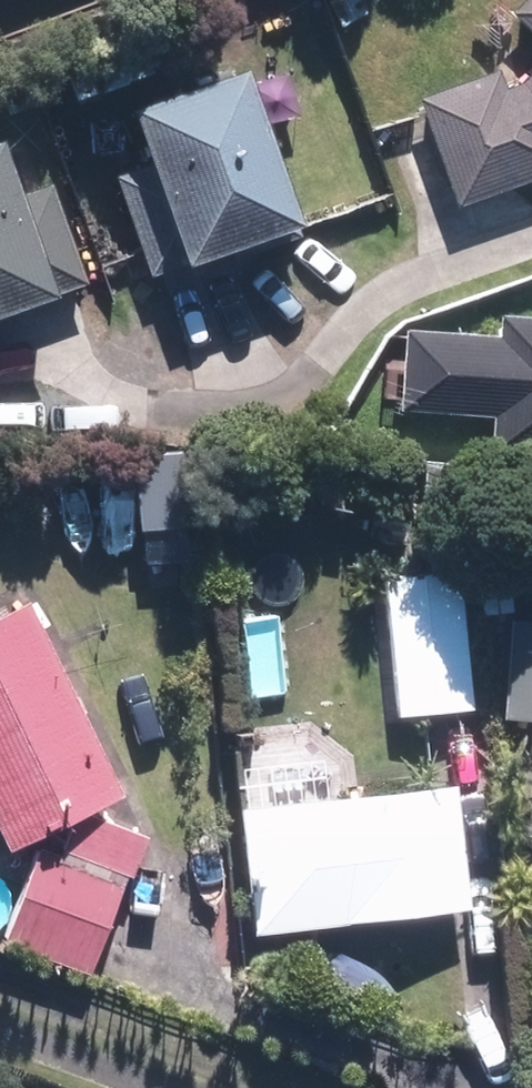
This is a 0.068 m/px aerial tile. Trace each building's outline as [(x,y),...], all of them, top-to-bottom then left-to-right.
[(508,11),(531,35),(531,0),(519,0),(508,11)] [(526,74),(422,113),(452,205),(531,179),(531,68),(526,74)] [(289,223),(234,70),(120,111),(141,170),(114,180),(148,273),(289,223)] [(76,279),(42,187),(8,200),(0,178),(0,306),(76,279)] [(394,409),(488,415),(486,445),(531,448),(531,319),(497,316),(496,339),(399,332),(394,409)] [(452,574),(381,581),(393,713),(465,706),(452,574)] [(0,615),(0,841),(3,848),(44,829),(0,938),(0,939),(85,972),(98,938),(139,836),(78,812),(113,795),(20,606),(0,615)] [(508,622),(501,716),(531,719),(531,624),(508,622)] [(527,740),(520,831),(531,832),(531,740),(527,740)] [(235,814),(249,933),(460,908),(454,857),(446,790),(235,814)]
